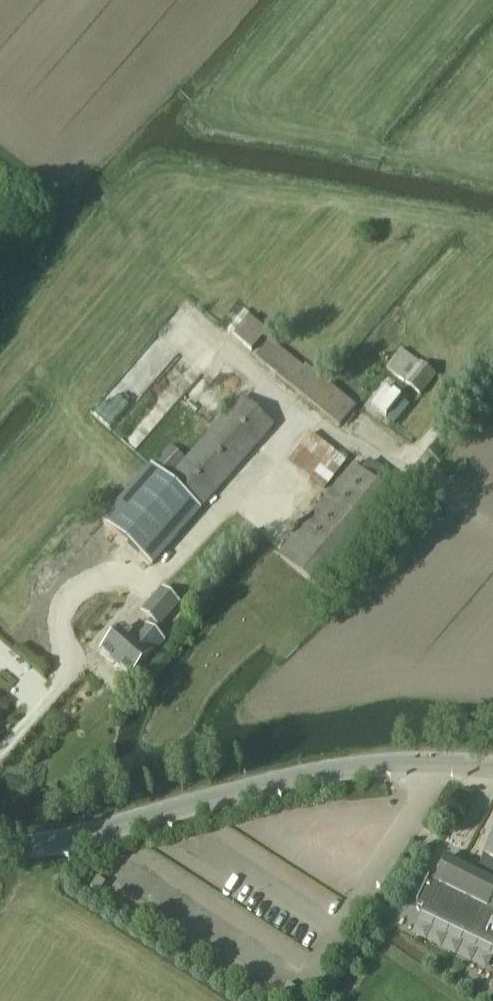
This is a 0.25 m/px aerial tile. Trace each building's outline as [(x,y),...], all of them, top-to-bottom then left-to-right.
[(267,332),(249,317),(233,336),(251,351),(267,332)] [(269,341),(255,358),(339,427),(356,407),(305,366),(303,368),(269,341)] [(420,395),(435,376),(402,349),(386,368),(420,395)] [(156,385),(172,400),(187,383),(171,369),(156,385)] [(409,390),(384,378),(374,401),(399,412),(409,390)] [(170,446),(102,522),(152,565),(201,510),(200,509),(273,426),(241,398),(186,461),(170,446)] [(310,436),(290,461),(324,488),(344,462),(310,436)] [(279,555),(300,572),(328,596),(402,506),(374,483),(353,464),(279,555)] [(246,538),(256,547),(265,537),(255,528),(246,538)] [(123,628),(101,652),(131,678),(163,641),(153,632),(158,626),(159,627),(179,604),(162,589),(142,612),(153,622),(147,628),(146,627),(139,635),(135,639),(123,628)] [(485,857),(492,861),(492,840),(485,857)] [(485,857),(478,871),(449,857),(434,886),(427,882),(417,902),(425,906),(421,913),(492,948),(492,861),(485,857)] [(99,894),(106,883),(97,877),(90,888),(99,894)]
